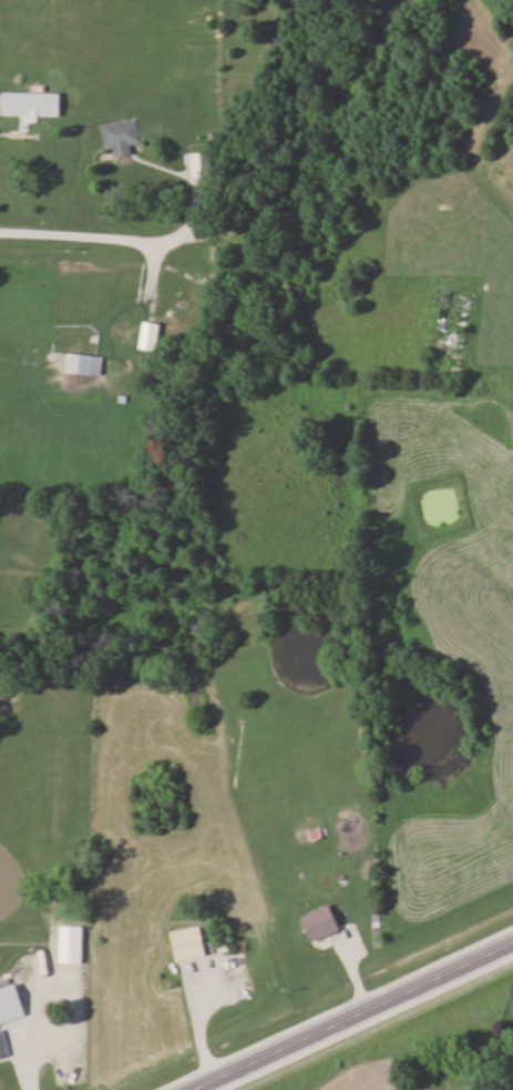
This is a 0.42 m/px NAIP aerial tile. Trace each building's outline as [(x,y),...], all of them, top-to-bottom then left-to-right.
[(62,115),(62,92),(4,92),(4,115),(62,115)] [(102,124),(106,148),(115,147),(117,157),(133,155),(131,144),(142,142),(138,118),(102,124)] [(467,329),(467,296),(454,296),(454,329),(467,329)] [(139,346),(155,350),(162,323),(145,319),(139,346)] [(104,372),(104,352),(69,352),(69,372),(104,372)] [(303,916),(314,940),(343,927),(332,903),(303,916)] [(83,962),(83,924),(60,924),(60,962),(83,962)] [(179,960),(208,955),(203,925),(174,930),(179,960)] [(0,1023),(28,1014),(18,983),(0,988),(0,1022),(0,1023)] [(11,1058),(5,1028),(0,1029),(0,1060),(11,1058)]
